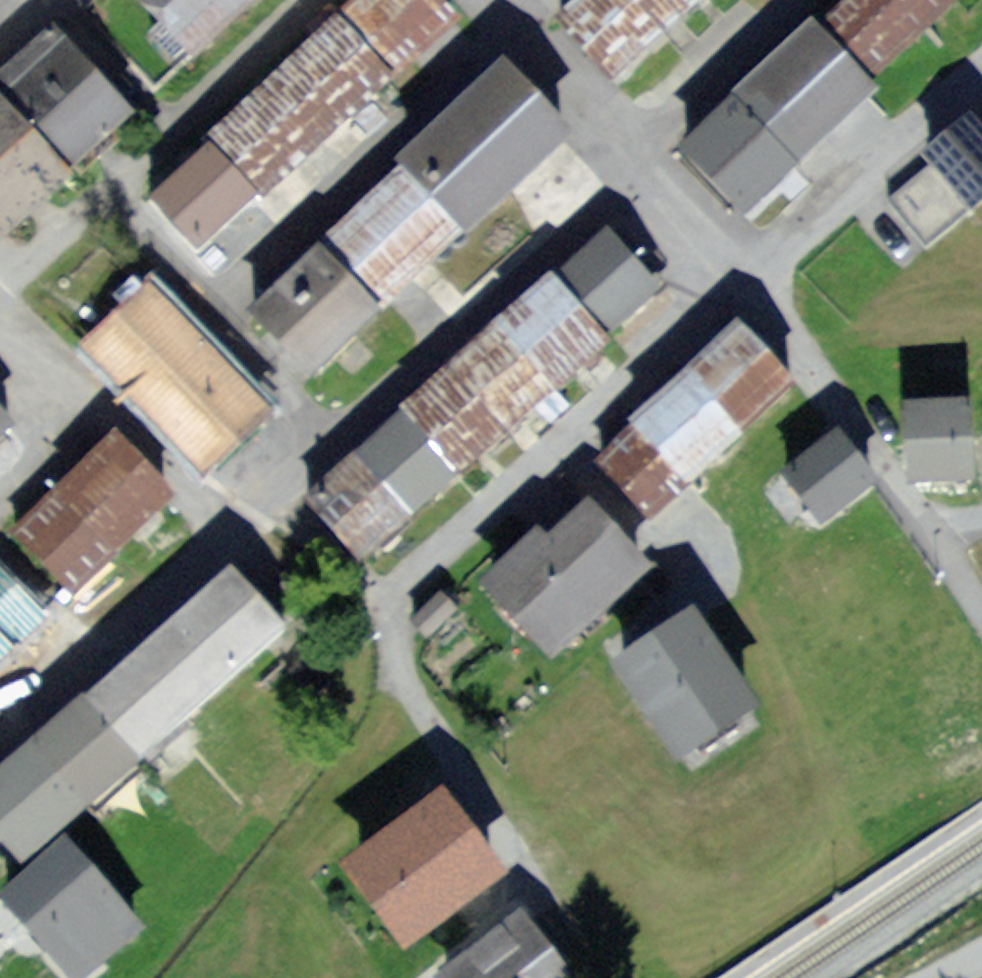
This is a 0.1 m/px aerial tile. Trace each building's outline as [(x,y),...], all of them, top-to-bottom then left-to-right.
[(259,0),(145,0),(199,56),(259,0)] [(258,204),(459,19),(442,0),(362,0),(205,147),(258,204)] [(563,28),(614,83),(637,61),(675,26),(703,0),(594,0),(563,28)] [(688,153),(741,210),(776,178),(814,143),(866,94),(859,86),(884,63),(918,32),(947,5),(952,0),(854,0),(688,153)] [(130,115),(63,39),(49,51),(0,94),(0,229),(130,115)] [(252,313),(312,378),(559,153),(574,139),(515,74),(252,313)] [(969,123),(949,140),(929,157),(940,170),(904,201),(930,232),(966,201),(972,208),(981,200),(981,139),(969,123)] [(190,140),(138,189),(198,253),(223,229),(250,204),(190,140)] [(622,275),(598,248),(310,501),(362,561),(397,530),(435,497),(484,454),(535,409),(580,370),(608,345),(604,340),(646,301),(622,275)] [(77,319),(210,463),(283,396),(151,252),(114,286),(77,319)] [(652,525),(798,394),(739,327),(714,350),(660,398),(612,440),(591,460),(652,525)] [(916,479),(972,476),(967,402),(912,405),(913,425),(916,479)] [(0,416),(0,440),(11,429),(0,416)] [(782,471),(825,523),(876,482),(834,430),(817,443),(782,471)] [(72,592),(96,571),(147,525),(175,500),(120,439),(17,530),(72,592)] [(504,581),(560,645),(646,569),(604,521),(575,546),(567,552),(554,536),(504,581)] [(84,679),(137,739),(280,614),(268,602),(227,554),(84,679)] [(25,640),(48,618),(0,566),(0,663),(25,640)] [(420,611),(406,623),(422,641),(451,616),(436,598),(420,611)] [(693,622),(623,668),(679,752),(748,707),(693,622)] [(20,734),(72,795),(137,739),(84,679),(52,707),(20,734)] [(20,734),(0,752),(0,824),(16,843),(72,795),(20,734)] [(360,869),(412,937),(495,874),(466,837),(443,806),(360,869)] [(76,972),(140,918),(62,828),(0,881),(0,884),(16,902),(76,972)] [(447,977),(573,977),(583,970),(552,929),(519,887),(430,955),(447,977)]
